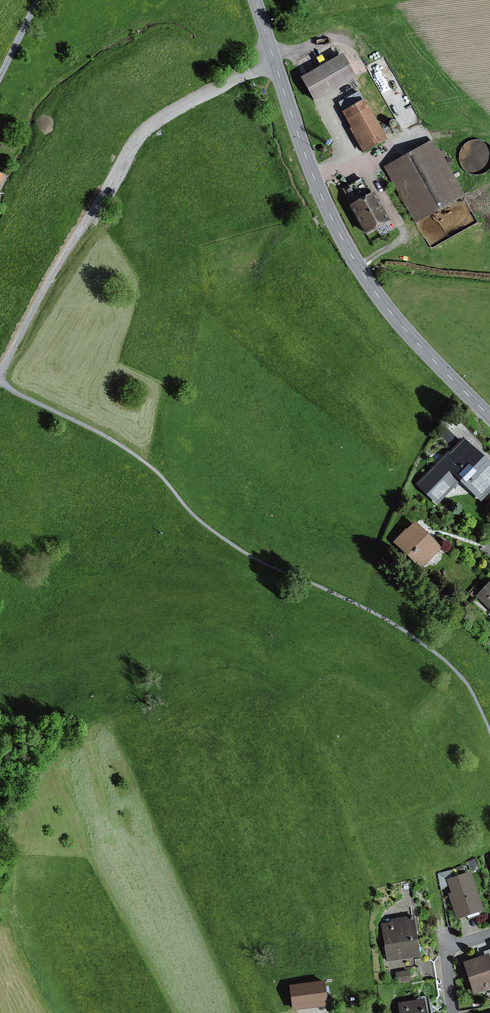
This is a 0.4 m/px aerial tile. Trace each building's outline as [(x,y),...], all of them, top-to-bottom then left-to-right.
[(342,54),(300,78),(313,101),(355,78),(342,54)] [(337,103),(342,111),(363,100),(358,91),(337,103)] [(363,100),(342,111),(363,152),(387,139),(365,99),(363,100)] [(434,140),(385,167),(415,221),(464,194),(434,140)] [(350,205),(349,206),(365,235),(389,221),(373,192),(371,193),(363,177),(341,189),(350,205)] [(419,483),(440,504),(462,480),(482,499),(489,490),(489,459),(465,435),(419,483)] [(447,547),(419,519),(398,539),(426,567),(447,547)] [(475,596),(489,611),(489,580),(475,596)] [(474,870),(448,878),(460,917),(485,909),(474,870)] [(417,915),(386,919),(391,958),(422,955),(417,915)] [(465,960),(475,992),(489,987),(489,952),(465,960)] [(413,968),(398,970),(400,981),(414,980),(413,968)] [(327,977),(292,983),(296,1010),(331,1004),(327,977)] [(401,1000),(403,1012),(429,1012),(427,996),(401,1000)]
